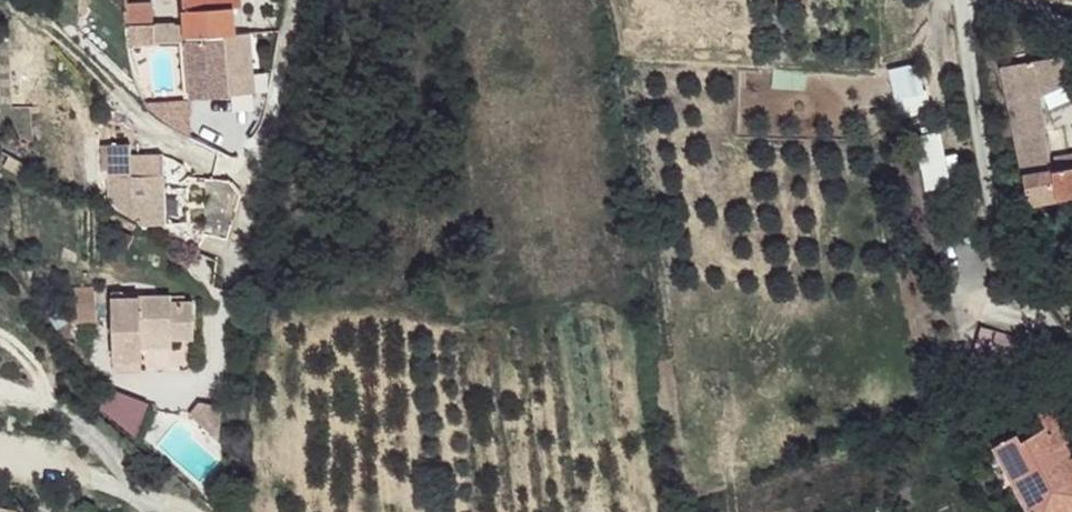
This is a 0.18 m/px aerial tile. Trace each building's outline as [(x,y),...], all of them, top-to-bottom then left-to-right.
[(177,22),(179,35),(179,37),(179,38),(185,95),(224,90),(218,31),(227,30),(225,3),(219,3),(219,0),(175,0),(177,22)] [(179,35),(177,22),(166,22),(167,21),(147,22),(146,42),(179,38),(179,37),(179,35)] [(146,42),(147,22),(118,25),(121,43),(146,42)] [(1006,65),(1018,151),(1050,149),(1041,98),(1071,84),(1071,55),(1006,65)] [(915,60),(885,69),(899,117),(929,109),(915,60)] [(186,98),(140,102),(152,116),(165,124),(185,134),(186,98)] [(942,129),(916,132),(921,187),(947,184),(942,129)] [(1050,149),(1018,151),(1023,173),(1052,169),(1050,149)] [(130,156),(103,159),(104,185),(110,185),(112,214),(144,236),(167,235),(163,168),(132,170),(130,156)] [(1052,169),(1057,196),(1071,193),(1071,165),(1052,169)] [(1052,169),(1023,173),(1026,199),(1057,196),(1052,169)] [(92,286),(69,287),(71,320),(94,318),(92,286)] [(165,313),(113,312),(110,368),(143,374),(143,361),(142,348),(166,350),(165,313)] [(193,315),(165,313),(166,350),(193,350),(193,315)] [(978,323),(968,361),(1006,370),(1016,333),(978,323)] [(166,350),(142,348),(143,361),(167,360),(166,350)] [(143,374),(110,368),(111,384),(142,386),(143,374)] [(1054,390),(1029,404),(1034,418),(1007,429),(1004,424),(982,437),(1023,511),(1041,511),(1071,497),(1071,454),(1063,435),(1071,430),(1071,426),(1054,390)]
